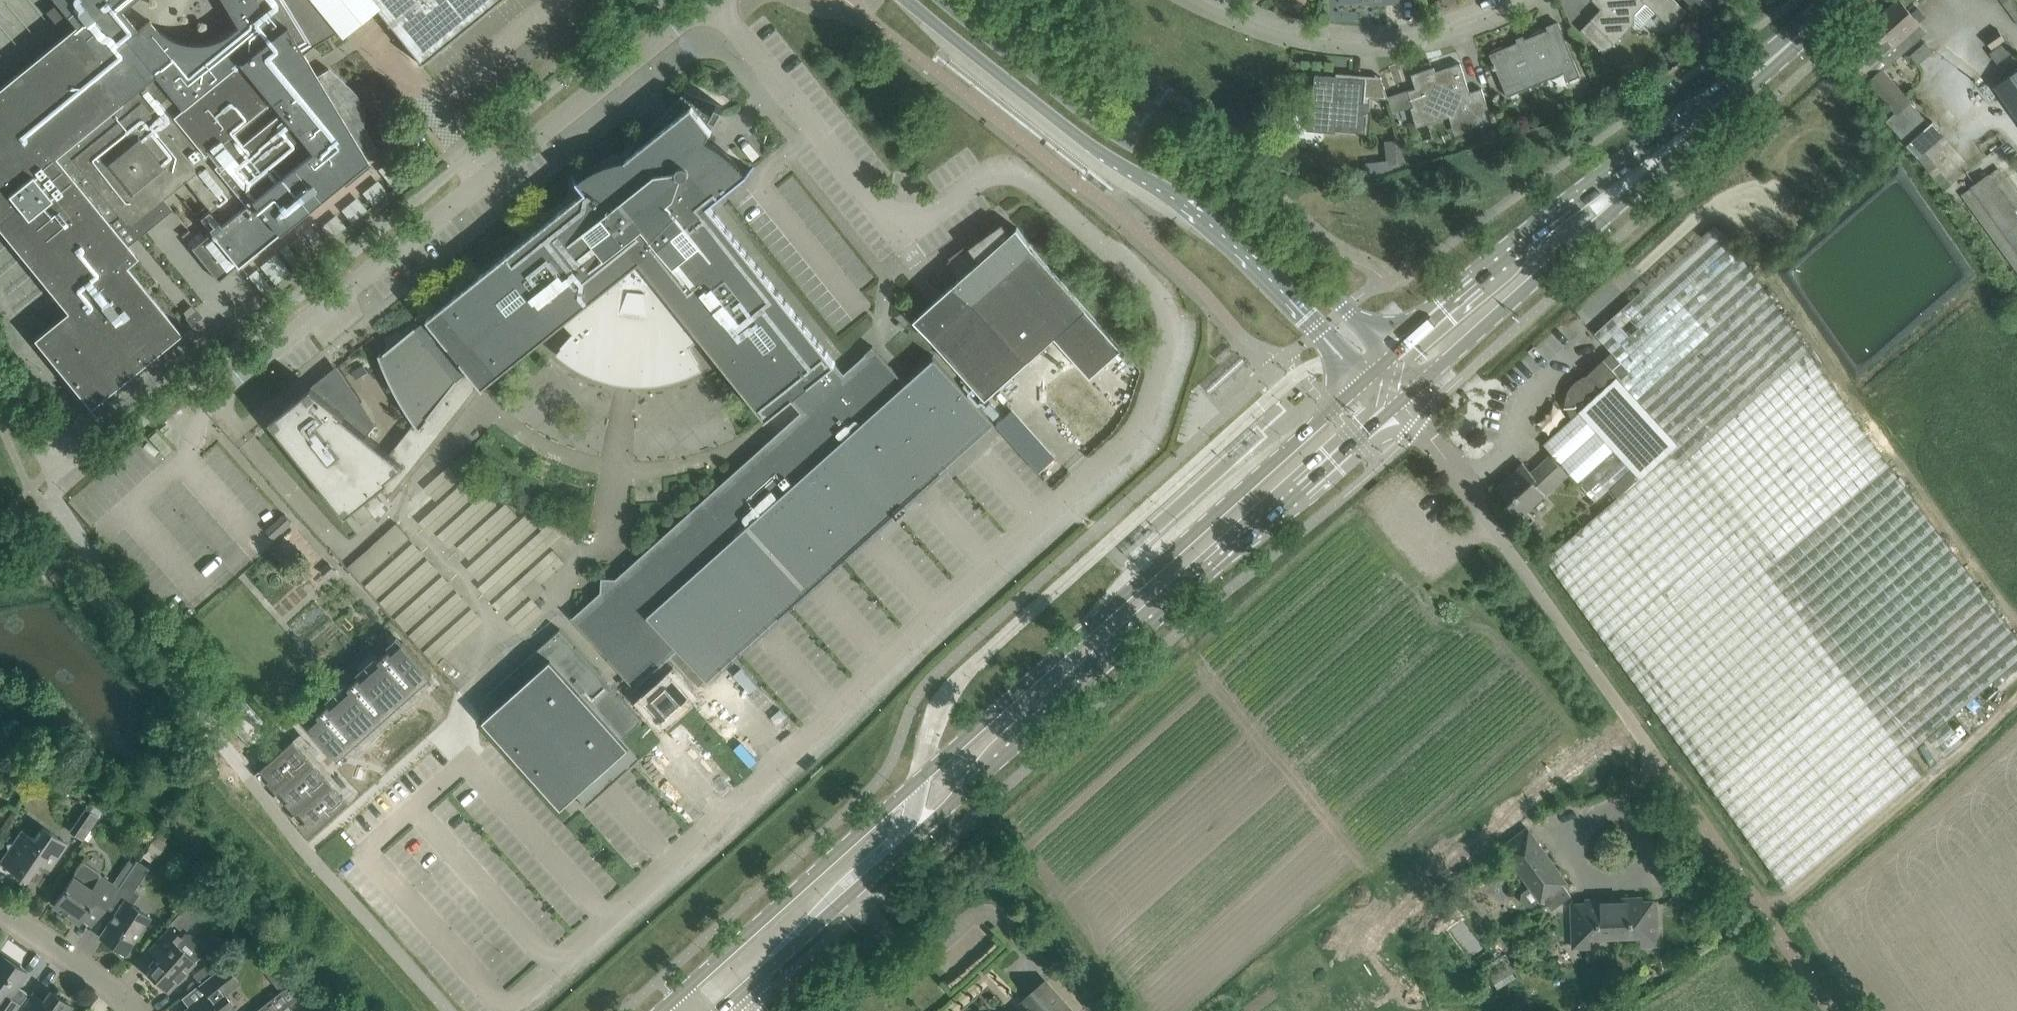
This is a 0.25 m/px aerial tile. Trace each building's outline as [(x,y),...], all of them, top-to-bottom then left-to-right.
[(57,3),(46,11),(64,34),(0,87),(0,229),(67,311),(33,338),(90,407),(181,333),(126,266),(137,257),(108,220),(117,213),(128,227),(188,178),(195,187),(193,189),(221,224),(191,248),(218,281),(341,179),(344,183),(369,162),(367,158),(378,149),(362,124),(364,123),(364,117),(364,111),(363,105),(360,99),(357,94),(352,89),(329,68),(316,75),(302,51),(313,43),(340,26),(318,0),(222,0),(237,26),(231,30),(225,35),(219,38),(212,41),(204,43),(197,43),(189,43),(182,42),(175,40),(168,37),(162,33),(156,28),(151,22),(150,21),(138,31),(121,10),(133,0),(54,0),(57,3)] [(387,21),(385,22),(387,24),(388,23),(419,60),(417,61),(419,63),(496,0),(370,0),(387,21)] [(1602,8),(1591,19),(1606,34),(1596,44),(1605,53),(1627,31),(1626,30),(1633,22),(1633,15),(1630,12),(1641,0),(1593,0),(1602,8)] [(1668,24),(1676,24),(1688,12),(1675,0),(1643,0),(1668,24)] [(1842,50),(1855,65),(1861,71),(1863,69),(1870,77),(1867,80),(1895,112),(1886,119),(1918,156),(1944,135),(1933,121),(1930,123),(1910,101),(1911,100),(1883,68),(1882,67),(1879,69),(1871,62),(1897,40),(1905,49),(1927,30),(1912,14),(1908,9),(1900,0),(1898,0),(1842,50)] [(1493,52),(1490,53),(1494,63),(1492,64),(1494,68),(1496,67),(1508,96),(1565,72),(1568,81),(1581,76),(1566,39),(1554,44),(1548,29),(1545,30),(1545,28),(1533,33),(1534,35),(1527,38),(1518,41),(1504,47),(1503,45),(1492,50),(1493,52)] [(1998,28),(1988,35),(1996,46),(2006,39),(1998,28)] [(1492,120),(1488,107),(1482,88),(1470,92),(1461,63),(1436,71),(1435,67),(1412,74),(1416,88),(1408,90),(1414,109),(1418,120),(1452,109),(1454,117),(1455,117),(1459,130),(1472,126),(1472,127),(1492,120)] [(1994,86),(2016,117),(2016,69),(1994,86)] [(1337,130),(1366,132),(1367,112),(1359,112),(1360,102),(1364,103),(1366,79),(1351,77),(1350,82),(1340,81),(1341,77),(1316,74),(1313,104),(1309,104),(1308,113),(1307,113),(1306,130),(1336,133),(1337,130)] [(721,148),(706,139),(724,106),(686,91),(687,109),(642,145),(636,144),(626,157),(626,158),(613,161),(601,165),(590,171),(579,178),(573,171),(572,173),(586,190),(381,354),(381,353),(379,354),(395,389),(416,421),(391,453),(369,435),(377,424),(362,402),(348,412),(313,384),(300,395),(301,396),(271,420),(346,513),(350,510),(368,496),(378,509),(381,513),(391,500),(388,495),(481,382),(484,387),(486,385),(485,384),(563,321),(574,332),(564,343),(565,344),(568,341),(579,349),(590,355),(601,361),(611,364),(620,366),(620,367),(621,367),(622,361),(638,363),(637,369),(639,369),(639,368),(648,368),(658,367),(671,364),(683,360),(695,354),(697,359),(698,358),(691,345),(703,337),(766,416),(765,417),(766,418),(790,399),(802,412),(617,578),(603,577),(602,591),(574,616),(573,615),(571,616),(636,688),(638,687),(636,686),(672,654),(700,685),(706,680),(709,684),(711,682),(705,676),(990,420),(994,425),(996,424),(932,354),(904,380),(873,345),(865,353),(867,354),(846,373),(709,204),(755,167),(754,166),(746,172),(734,159),(721,148)] [(1601,104),(1596,92),(1583,96),(1588,109),(1601,104)] [(1505,135),(1502,128),(1493,130),(1496,138),(1505,135)] [(2016,207),(2016,191),(1999,167),(1991,173),(1990,171),(1972,183),(1974,185),(1961,195),(2016,271),(2016,209),(2016,208),(2016,207)] [(916,318),(985,398),(1088,310),(1033,249),(1018,227),(1010,233),(1003,223),(980,239),(981,240),(971,247),(971,246),(948,262),(960,278),(916,318)] [(300,237),(292,244),(299,252),(307,245),(300,237)] [(855,289),(874,274),(845,237),(829,249),(843,267),(825,281),(837,296),(844,291),(851,300),(859,294),(855,289)] [(1544,444),(1596,501),(1611,488),(1618,496),(1551,554),(1546,558),(1786,889),(1923,774),(1907,752),(1929,733),(1931,735),(1945,754),(1963,738),(1948,721),(1946,719),(1994,679),(2002,689),(2016,676),(2016,637),(1733,243),(1612,351),(1613,352),(1605,360),(1604,359),(1589,373),(1590,374),(1589,375),(1586,376),(1584,377),(1581,379),(1579,380),(1576,382),(1573,386),(1570,390),(1569,395),(1567,400),(1567,406),(1566,406),(1565,406),(1565,407),(1567,407),(1568,409),(1569,411),(1570,413),(1571,415),(1572,417),(1544,444)] [(1005,435),(1005,433),(996,425),(953,465),(961,474),(1005,435)] [(164,433),(146,438),(153,462),(171,457),(164,433)] [(1528,509),(1545,493),(1546,495),(1569,474),(1551,454),(1532,472),(1523,462),(1497,486),(1510,500),(1505,505),(1526,527),(1536,518),(1528,509)] [(563,561),(542,521),(450,459),(434,482),(414,493),(404,507),(439,530),(441,536),(462,550),(481,587),(495,596),(503,611),(512,617),(520,614),(534,593),(528,581),(548,570),(550,568),(563,561)] [(350,510),(361,523),(378,509),(368,496),(350,510)] [(411,538),(397,522),(349,566),(363,581),(411,538)] [(483,717),(482,717),(564,808),(565,807),(563,806),(567,802),(577,793),(587,805),(585,806),(586,807),(588,806),(595,799),(596,798),(597,797),(611,785),(613,783),(615,782),(615,781),(629,768),(634,764),(641,758),(623,738),(643,720),(630,705),(561,628),(523,662),(487,694),(498,706),(485,718),(483,716),(483,717)] [(322,715),(312,724),(341,756),(433,673),(403,641),(393,650),(391,648),(380,658),(382,660),(363,678),(361,675),(349,685),(351,688),(333,705),(330,702),(319,713),(322,715)] [(341,790),(331,779),(329,781),(320,772),(323,770),(313,759),(310,761),(302,752),(305,750),(295,738),(262,767),(271,777),(268,780),(279,791),(281,789),(289,798),(286,800),(297,812),(300,809),(307,818),(304,820),(315,832),(348,803),(338,792),(341,790)] [(85,808),(70,831),(83,839),(99,817),(90,811),(85,808)] [(62,853),(69,842),(43,825),(34,837),(22,829),(13,841),(7,842),(8,850),(0,861),(0,862),(27,880),(40,862),(51,869),(62,853)] [(1569,893),(1564,887),(1567,885),(1528,829),(1504,846),(1532,885),(1523,891),(1521,898),(1526,904),(1533,905),(1542,899),(1549,908),(1569,893)] [(156,835),(147,850),(158,857),(167,842),(165,841),(156,835)] [(125,953),(136,937),(150,916),(132,904),(140,893),(134,890),(149,868),(137,860),(127,875),(107,904),(117,911),(100,936),(125,953)] [(114,884),(98,873),(82,862),(53,904),(79,922),(86,912),(97,919),(107,904),(127,875),(122,871),(114,884)] [(1642,898),(1614,899),(1616,935),(1657,933),(1657,921),(1656,901),(1642,902),(1642,898)] [(1587,903),(1573,904),(1574,924),(1574,936),(1616,935),(1614,899),(1587,900),(1587,903)] [(176,913),(186,928),(207,915),(197,900),(176,913)] [(185,933),(181,937),(170,927),(150,949),(159,958),(147,972),(168,991),(195,962),(194,961),(204,951),(203,944),(190,932),(185,933)] [(1716,946),(1710,936),(1696,945),(1702,954),(1716,946)] [(1485,965),(1498,988),(1519,977),(1506,953),(1485,965)] [(21,1004),(10,996),(27,972),(1,954),(0,956),(0,1010),(16,1010),(21,1004)] [(280,992),(291,982),(276,963),(264,972),(280,992)] [(223,996),(240,983),(225,964),(212,973),(208,976),(199,983),(207,992),(183,1010),(223,1010),(215,1002),(223,996)] [(206,965),(193,975),(199,983),(208,976),(212,973),(206,965)] [(290,1004),(301,995),(291,982),(280,992),(290,1004)] [(1059,998),(1046,983),(1027,1000),(1033,1007),(1029,1010),(1071,1010),(1059,998)] [(73,1006),(50,990),(36,1010),(26,1004),(21,1010),(69,1010),(73,1006)] [(1084,1003),(1091,1010),(1108,1010),(1093,995),(1084,1003)]
